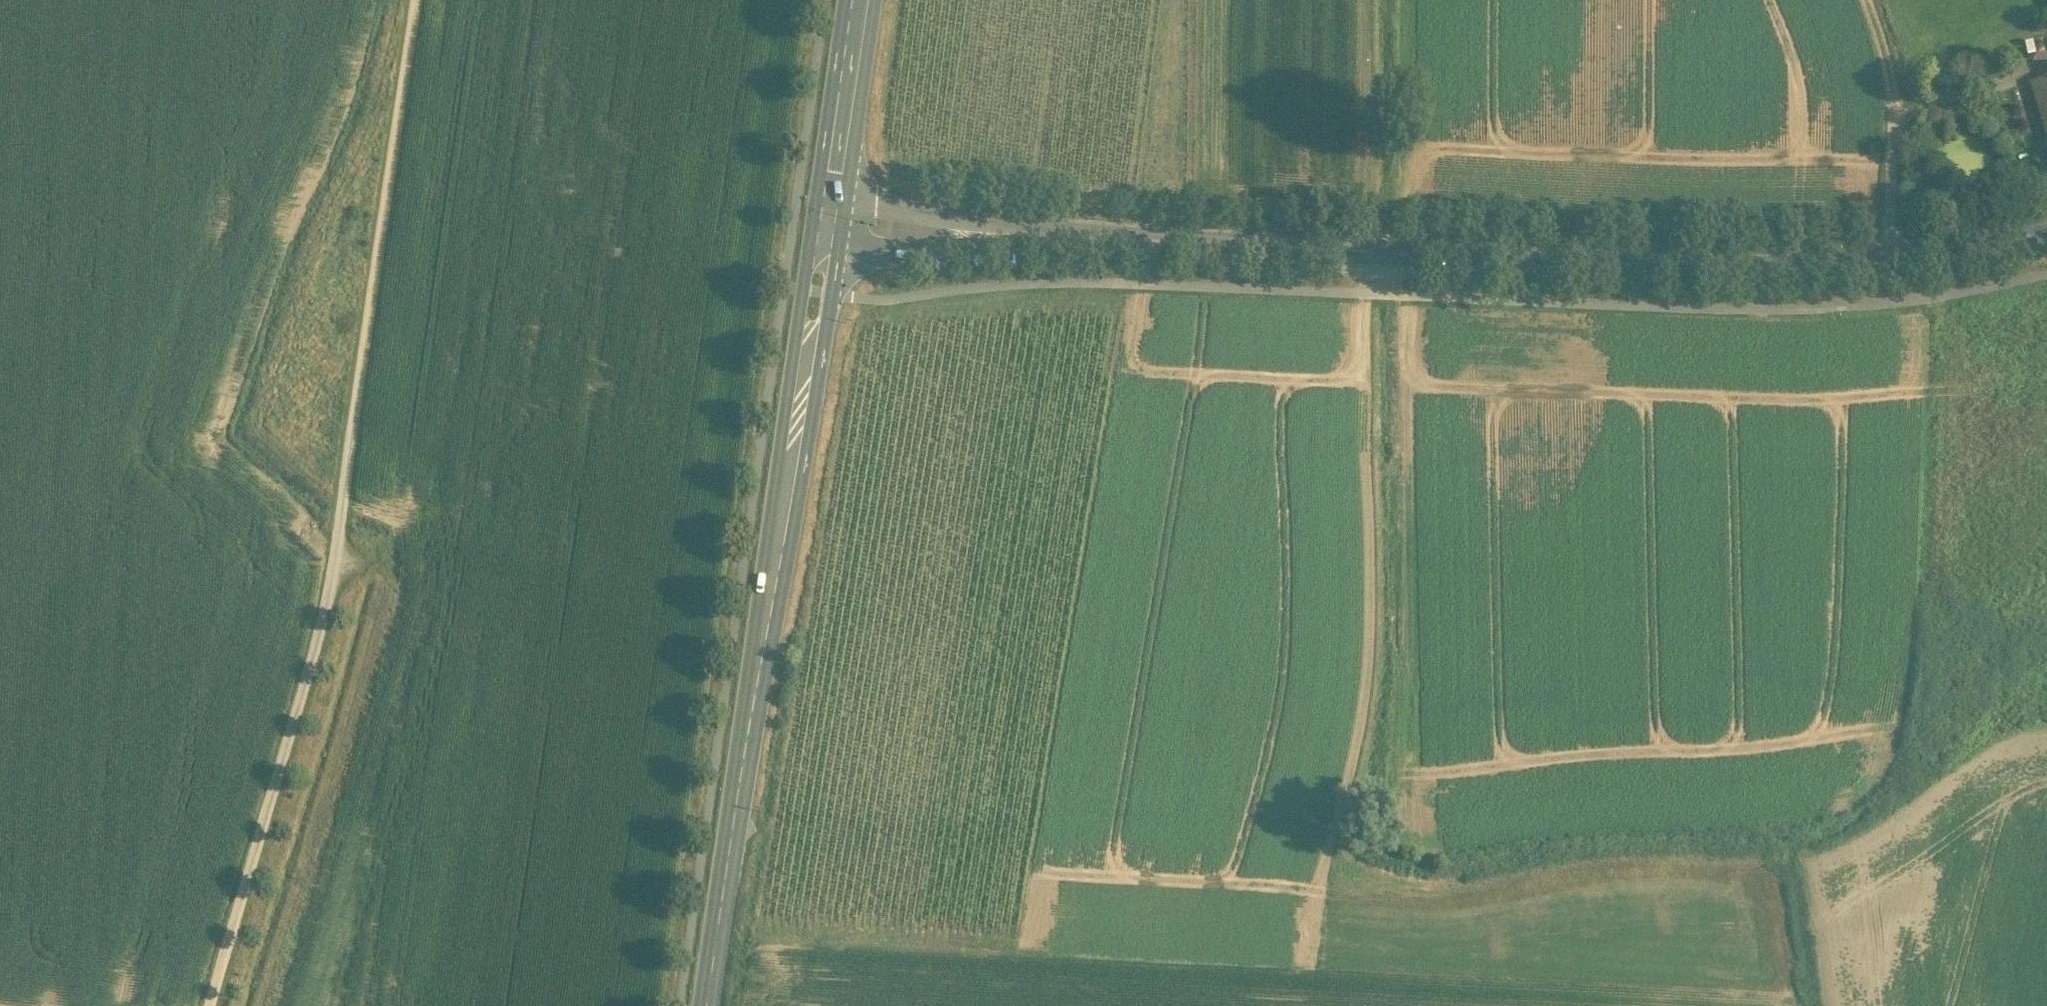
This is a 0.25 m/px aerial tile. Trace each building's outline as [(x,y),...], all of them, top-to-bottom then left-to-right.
[(2032,85),(2046,133),(2046,81),(2032,85)]
